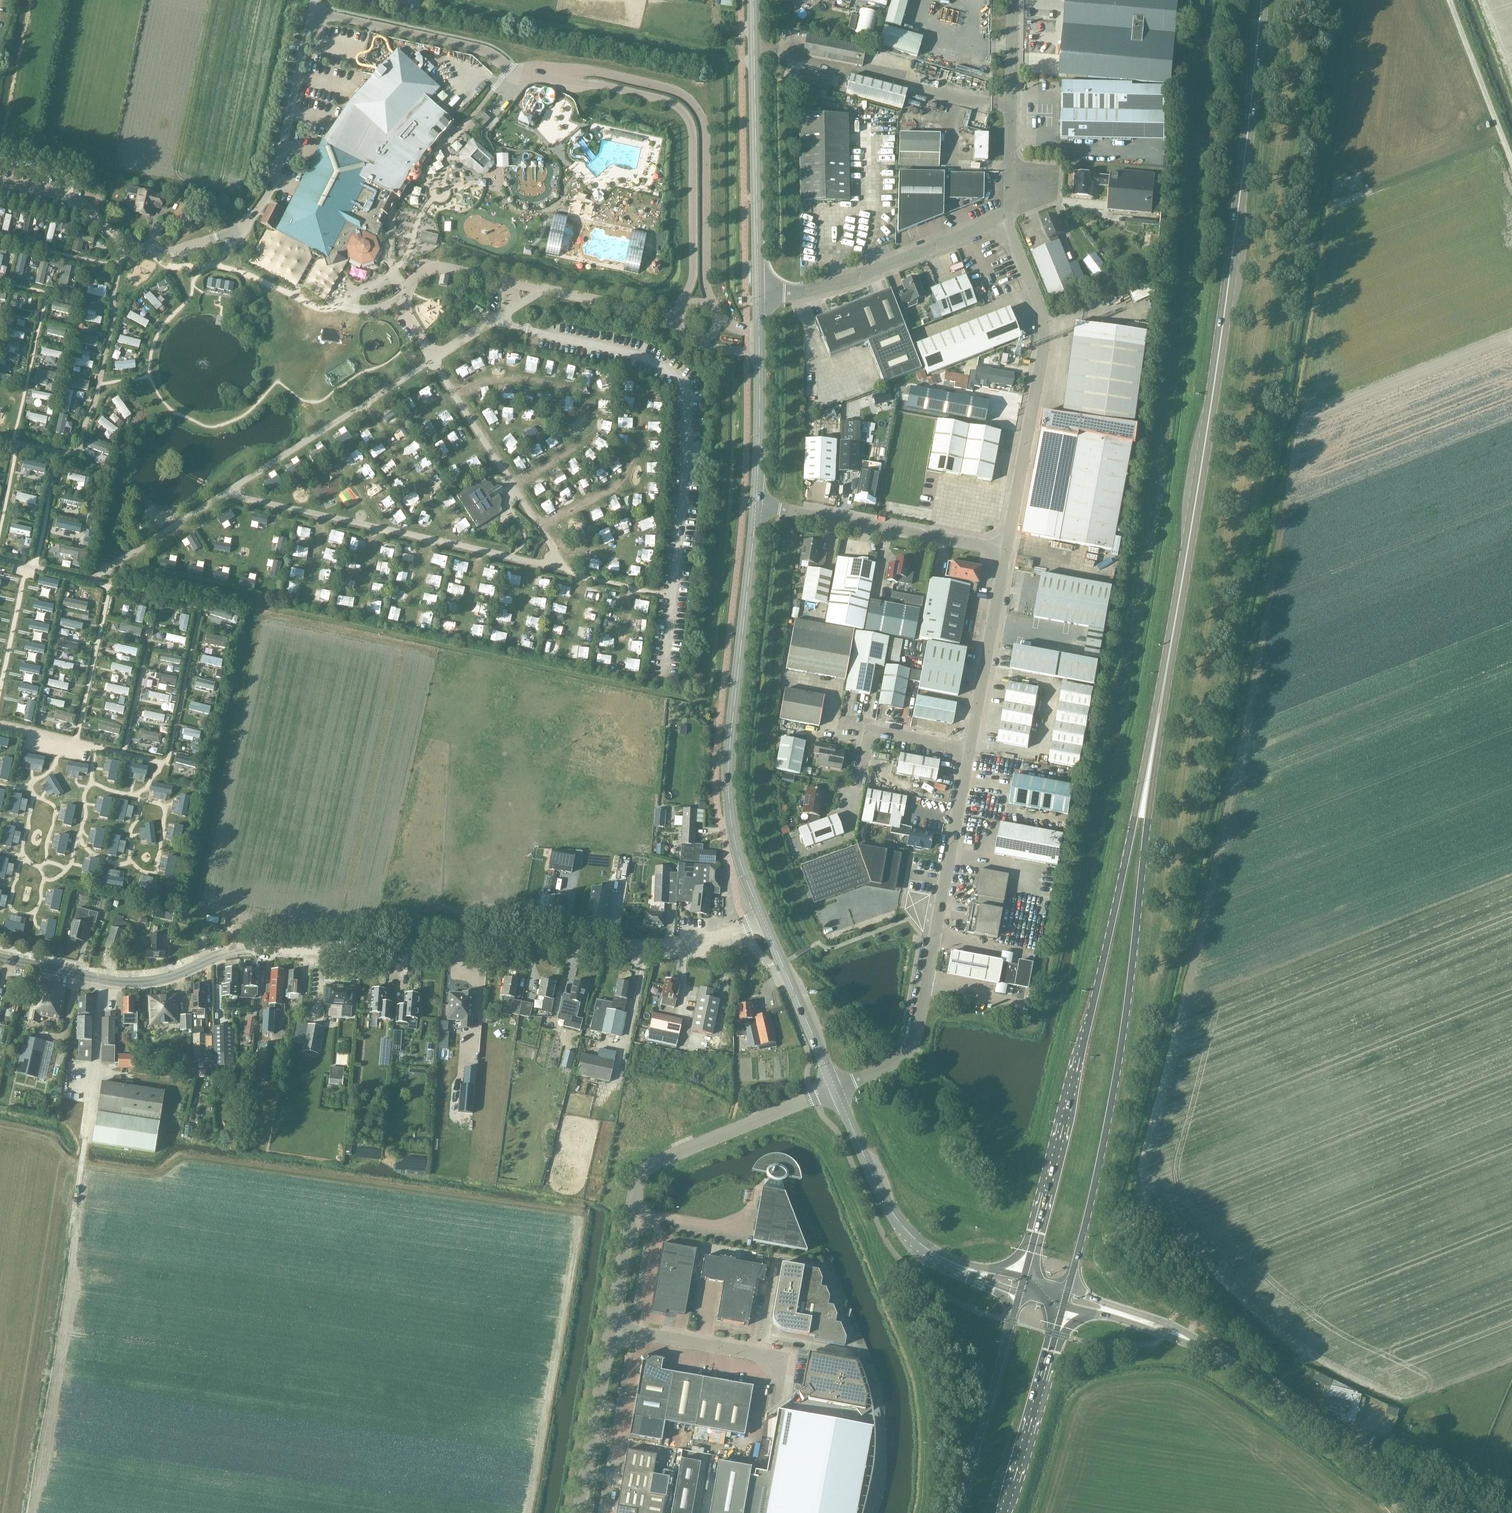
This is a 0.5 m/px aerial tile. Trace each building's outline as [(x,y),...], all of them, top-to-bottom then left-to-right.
[(855,2),(885,9),(887,0),(856,0),(855,2)] [(1064,27),(1175,36),(1178,0),(1066,0),(1064,27)] [(857,17),(851,15),(848,29),(854,31),(857,17)] [(883,40),(921,51),(927,29),(890,18),(883,40)] [(1175,36),(1064,27),(1059,76),(1171,86),(1175,36)] [(860,67),(864,47),(805,35),(801,55),(860,67)] [(345,107),(324,138),(324,137),(285,212),(282,210),(270,204),(260,224),(272,230),(272,229),(276,231),(276,232),(301,245),(304,253),(311,251),(312,253),(313,255),(315,256),(317,257),(319,258),(321,258),(323,258),(327,267),(332,266),(350,260),(361,265),(373,262),(379,250),(375,239),(376,236),(382,225),(386,216),(387,216),(387,215),(390,209),(393,204),(393,203),(396,197),(397,197),(400,198),(431,152),(428,150),(453,122),(429,101),(440,88),(397,49),(344,107),(345,107)] [(960,67),(957,77),(965,80),(968,70),(960,67)] [(908,91),(870,80),(851,75),(846,93),(903,110),(908,91)] [(1062,83),(1061,139),(1130,140),(1131,84),(1062,83)] [(472,133),(459,147),(460,161),(468,169),(472,168),(476,165),(482,170),(490,162),(499,152),(509,142),(492,127),(505,114),(492,103),(492,104),(478,120),(477,119),(477,120),(478,121),(479,132),(472,133)] [(799,202),(848,202),(847,115),(798,116),(799,202)] [(578,132),(569,140),(577,149),(587,140),(583,136),(579,132),(578,132)] [(899,153),(939,153),(939,142),(939,134),(899,133),(899,153)] [(986,161),(987,135),(974,135),(973,161),(986,161)] [(939,153),(899,153),(899,168),(939,169),(939,153)] [(507,154),(497,155),(497,159),(497,167),(508,167),(507,154)] [(580,176),(571,159),(548,172),(557,189),(580,176)] [(428,179),(435,176),(432,169),(425,172),(428,179)] [(452,179),(459,185),(468,175),(462,169),(452,179)] [(1111,187),(1109,210),(1152,214),(1152,213),(1161,213),(1164,179),(1155,178),(1155,176),(1154,176),(1154,173),(1119,170),(1119,173),(1112,173),(1112,176),(1095,175),(1095,174),(1076,173),(1074,196),(1093,198),(1094,185),(1111,187)] [(898,172),(897,234),(943,216),(943,199),(983,200),(983,174),(898,172)] [(624,174),(610,177),(611,187),(626,184),(624,174)] [(472,181),(466,187),(472,193),(477,186),(472,181)] [(169,198),(164,197),(154,195),(155,194),(139,190),(135,213),(149,216),(151,206),(167,209),(169,198)] [(449,203),(456,205),(459,197),(451,195),(449,203)] [(1098,203),(1097,209),(1105,211),(1107,205),(1098,203)] [(9,208),(6,224),(12,225),(15,209),(9,208)] [(32,210),(28,228),(35,230),(39,212),(32,210)] [(553,213),(545,254),(559,257),(559,256),(572,259),(573,259),(586,262),(586,261),(597,264),(611,267),(610,267),(624,270),(624,271),(638,274),(647,233),(633,230),(619,227),(619,228),(605,225),(605,226),(594,223),(581,220),(581,219),(567,217),(567,216),(553,213)] [(55,237),(61,216),(55,214),(49,235),(55,237)] [(440,218),(445,228),(452,225),(447,214),(440,218)] [(817,214),(808,218),(811,223),(819,219),(817,214)] [(1063,234),(1056,216),(1041,222),(1049,239),(1050,239),(1052,243),(1031,252),(1050,299),(1079,288),(1059,240),(1059,241),(1057,236),(1063,234)] [(70,231),(72,224),(66,222),(64,229),(70,231)] [(810,241),(820,233),(816,229),(807,237),(810,241)] [(665,234),(656,234),(656,252),(666,252),(665,234)] [(1097,244),(1089,235),(1086,237),(1093,247),(1097,244)] [(815,253),(824,243),(820,239),(811,249),(815,253)] [(24,273),(29,248),(23,247),(18,272),(24,273)] [(5,268),(8,252),(0,250),(0,267),(5,268)] [(1094,254),(1084,261),(1096,276),(1106,269),(1094,254)] [(40,277),(49,278),(52,256),(43,255),(40,277)] [(63,280),(72,282),(76,259),(67,257),(63,280)] [(1135,287),(1130,289),(1135,299),(1159,287),(1152,272),(1133,281),(1135,287)] [(940,318),(976,304),(965,276),(930,290),(940,318)] [(102,277),(102,281),(93,280),(91,288),(109,291),(111,279),(102,277)] [(905,291),(897,294),(902,305),(904,310),(916,305),(916,300),(924,297),(916,277),(914,278),(912,277),(907,279),(906,281),(901,283),(905,291)] [(215,289),(216,280),(208,279),(206,288),(215,289)] [(215,289),(223,291),(225,282),(216,280),(215,289)] [(233,284),(225,282),(223,291),(232,292),(233,284)] [(984,285),(988,296),(993,294),(989,283),(984,285)] [(161,303),(168,297),(155,284),(148,290),(161,303)] [(10,288),(0,285),(0,293),(8,295),(10,288)] [(889,290),(852,305),(867,342),(883,384),(921,369),(889,290)] [(58,295),(56,303),(71,307),(73,299),(58,295)] [(135,305),(131,312),(151,320),(154,313),(135,305)] [(867,342),(852,305),(815,319),(829,357),(867,342)] [(105,317),(106,310),(91,307),(90,314),(105,317)] [(1009,309),(971,323),(972,325),(917,347),(928,375),(993,349),(991,345),(1019,335),(1009,309)] [(52,321),(51,328),(66,329),(67,322),(52,321)] [(1135,425),(1147,332),(1075,323),(1062,415),(1135,425)] [(16,324),(15,330),(27,333),(29,327),(16,324)] [(144,341),(146,333),(125,328),(123,336),(144,341)] [(47,338),(46,349),(62,351),(64,340),(47,338)] [(521,360),(523,346),(514,344),(512,359),(521,360)] [(9,354),(22,356),(23,350),(10,347),(9,354)] [(532,348),(530,358),(541,361),(544,350),(532,348)] [(96,362),(97,352),(87,351),(86,352),(79,352),(78,359),(96,362)] [(551,352),(549,362),(560,364),(562,354),(551,352)] [(140,354),(120,353),(120,362),(140,362),(140,354)] [(459,362),(463,371),(472,367),(467,358),(459,362)] [(588,370),(599,371),(600,361),(589,360),(588,370)] [(42,362),(40,370),(57,374),(59,366),(42,362)] [(992,369),(986,368),(976,366),(975,371),(970,370),(968,376),(945,372),(943,380),(955,382),(954,387),(966,389),(966,390),(972,391),(973,386),(979,387),(980,381),(984,381),(983,387),(988,388),(989,383),(998,385),(997,387),(1003,388),(1004,386),(1011,387),(1013,374),(991,370),(992,369)] [(610,369),(601,375),(607,385),(616,379),(610,369)] [(936,384),(933,376),(926,379),(929,386),(936,384)] [(75,405),(78,384),(70,383),(68,404),(75,405)] [(35,394),(52,395),(53,386),(36,386),(35,394)] [(909,388),(906,408),(984,422),(988,402),(909,388)] [(121,389),(116,395),(131,411),(137,406),(121,389)] [(888,390),(872,396),(876,406),(892,401),(888,390)] [(605,405),(616,406),(617,392),(606,391),(605,405)] [(846,409),(862,409),(862,394),(846,393),(846,409)] [(812,401),(813,406),(825,403),(824,398),(812,401)] [(509,410),(519,410),(519,400),(509,400),(509,410)] [(40,421),(50,422),(52,409),(31,405),(29,414),(41,416),(40,421)] [(100,419),(113,427),(118,418),(106,411),(100,419)] [(600,412),(600,424),(616,425),(616,413),(600,412)] [(1043,413),(1021,534),(1113,551),(1132,444),(1135,444),(1137,426),(1135,425),(1062,415),(1043,413)] [(841,421),(841,442),(855,442),(857,442),(858,422),(841,421)] [(991,482),(1000,432),(937,421),(928,470),(941,473),(991,482)] [(457,436),(466,430),(460,422),(452,427),(457,436)] [(549,431),(554,440),(564,435),(560,426),(549,431)] [(603,439),(613,443),(616,434),(606,430),(603,439)] [(520,432),(513,441),(518,445),(526,436),(520,432)] [(113,447),(115,437),(97,433),(95,443),(113,447)] [(446,433),(439,436),(443,446),(450,443),(446,433)] [(534,441),(540,449),(548,443),(542,435),(534,441)] [(352,448),(361,457),(369,449),(361,440),(352,448)] [(834,482),(836,441),(805,440),(803,480),(834,482)] [(840,442),(839,472),(857,473),(861,473),(856,496),(863,498),(862,498),(864,499),(865,498),(874,500),(879,474),(867,471),(868,463),(857,461),(858,443),(855,442),(841,442),(840,442)] [(592,447),(595,458),(604,455),(600,444),(592,447)] [(528,446),(519,450),(525,464),(534,460),(528,446)] [(569,455),(577,469),(587,464),(579,450),(569,455)] [(475,461),(484,455),(480,451),(472,456),(475,461)] [(432,452),(424,457),(429,466),(437,461),(432,452)] [(301,456),(292,462),(298,470),(306,464),(301,456)] [(365,463),(370,470),(378,465),(373,458),(365,463)] [(47,467),(48,461),(28,459),(27,464),(47,467)] [(598,464),(603,473),(611,468),(606,459),(598,464)] [(564,461),(554,465),(559,478),(570,473),(564,461)] [(89,477),(90,470),(72,468),(71,475),(89,477)] [(592,470),(581,474),(585,484),(595,480),(592,470)] [(543,489),(555,483),(551,474),(539,480),(543,489)] [(385,491),(393,485),(385,475),(377,481),(385,491)] [(655,476),(655,486),(665,487),(665,476),(655,476)] [(483,477),(455,495),(477,527),(501,512),(501,509),(500,507),(501,500),(490,483),(486,482),(483,477)] [(576,478),(564,483),(570,497),(582,493),(576,478)] [(355,480),(351,483),(355,489),(351,492),(348,486),(343,489),(350,500),(363,492),(355,480)] [(19,495),(38,500),(40,491),(21,487),(19,495)] [(396,489),(388,494),(394,504),(402,499),(396,489)] [(559,490),(547,495),(551,505),(563,501),(559,490)] [(69,491),(67,497),(85,500),(86,494),(69,491)] [(623,494),(614,498),(617,506),(626,503),(623,494)] [(405,501),(397,505),(400,512),(409,508),(405,501)] [(605,502),(595,506),(599,516),(609,513),(605,502)] [(252,515),(252,503),(241,503),(240,514),(252,515)] [(223,519),(233,515),(229,506),(220,510),(223,519)] [(262,507),(260,519),(271,520),(272,508),(262,507)] [(62,515),(61,522),(78,523),(79,516),(62,515)] [(287,515),(284,524),(294,526),(297,518),(287,515)] [(19,535),(25,537),(27,530),(33,531),(35,523),(15,518),(13,527),(20,528),(19,535)] [(312,533),(313,524),(303,523),(302,532),(312,533)] [(334,525),(331,535),(345,539),(348,529),(334,525)] [(354,531),(353,541),(363,542),(364,532),(354,531)] [(282,532),(279,542),(289,545),(292,534),(282,532)] [(388,538),(387,548),(399,550),(400,541),(388,538)] [(85,559),(87,543),(64,540),(63,549),(76,550),(75,558),(85,559)] [(297,550),(310,552),(312,541),(298,540),(297,550)] [(807,568),(801,600),(826,604),(831,573),(823,571),(826,554),(818,552),(819,544),(804,541),(800,561),(808,563),(807,568)] [(341,556),(343,545),(329,543),(327,554),(341,556)] [(406,544),(405,554),(414,554),(415,544),(406,544)] [(450,561),(451,546),(440,546),(439,560),(450,561)] [(643,546),(641,557),(656,559),(657,548),(643,546)] [(350,560),(359,561),(360,551),(351,550),(350,560)] [(867,553),(866,563),(837,557),(825,623),(862,630),(875,564),(876,553),(869,552),(867,553)] [(172,553),(170,562),(181,564),(182,554),(172,553)] [(275,554),(275,567),(285,568),(285,554),(275,554)] [(457,556),(457,565),(466,565),(466,555),(457,556)] [(382,563),(395,566),(396,559),(383,556),(382,563)] [(907,573),(909,561),(895,558),(894,565),(889,563),(887,570),(885,580),(910,585),(912,574),(907,573)] [(493,571),(502,572),(504,561),(495,559),(493,571)] [(400,571),(410,573),(412,563),(402,561),(400,571)] [(212,562),(211,571),(220,573),(221,563),(212,562)] [(302,572),(303,562),(293,562),(292,571),(302,572)] [(930,579),(926,599),(965,606),(968,590),(975,592),(978,576),(972,566),(949,562),(945,582),(930,579)] [(336,576),(339,568),(329,565),(326,573),(336,576)] [(447,581),(448,566),(437,565),(435,580),(447,581)] [(238,576),(240,568),(233,566),(231,575),(238,576)] [(518,579),(520,568),(511,567),(509,577),(518,579)] [(258,581),(259,572),(249,571),(248,581),(258,581)] [(553,584),(554,572),(544,571),(543,583),(553,584)] [(272,573),(271,582),(281,584),(282,574),(272,573)] [(462,586),(465,576),(453,573),(451,583),(462,586)] [(1056,622),(1064,578),(1042,574),(1034,618),(1056,622)] [(379,586),(387,588),(389,576),(382,575),(379,586)] [(298,589),(300,579),(290,576),(287,587),(298,589)] [(562,578),(560,586),(569,589),(572,581),(562,578)] [(1078,626),(1086,583),(1064,578),(1056,622),(1078,626)] [(46,580),(46,588),(63,589),(63,581),(46,580)] [(334,595),(336,582),(324,580),(322,594),(334,595)] [(488,580),(486,589),(498,591),(499,582),(488,580)] [(595,592),(606,593),(607,583),(596,582),(595,592)] [(1112,587),(1086,583),(1078,626),(1089,628),(1104,631),(1112,587)] [(399,584),(399,593),(410,594),(411,585),(399,584)] [(504,585),(504,598),(515,598),(515,585),(504,585)] [(440,600),(443,589),(434,586),(431,597),(440,600)] [(351,601),(354,591),(344,589),(342,599),(351,601)] [(550,601),(552,593),(540,590),(538,598),(550,601)] [(67,592),(65,601),(89,606),(91,597),(67,592)] [(919,597),(891,592),(891,598),(904,600),(904,604),(917,606),(919,597)] [(447,603),(457,605),(459,595),(449,593),(447,603)] [(374,607),(385,608),(386,594),(375,594),(374,607)] [(642,594),(642,601),(652,602),(653,595),(642,594)] [(39,595),(37,603),(55,607),(56,598),(39,595)] [(566,607),(568,596),(558,595),(556,605),(566,607)] [(482,609),(492,611),(494,600),(485,598),(482,609)] [(148,617),(150,601),(142,599),(139,616),(148,617)] [(959,645),(965,606),(926,599),(919,638),(959,645)] [(393,600),(391,612),(402,614),(404,602),(393,600)] [(592,600),(590,610),(601,612),(603,602),(592,600)] [(913,640),(914,637),(919,610),(870,601),(864,631),(913,640)] [(235,614),(237,609),(216,604),(215,609),(235,614)] [(498,616),(509,618),(511,608),(500,606),(498,616)] [(192,625),(194,608),(186,607),(184,624),(192,625)] [(544,622),(545,608),(535,608),(535,622),(544,622)] [(454,625),(455,614),(445,613),(443,624),(454,625)] [(641,613),(640,623),(649,624),(651,614),(641,613)] [(34,616),(33,625),(52,626),(52,617),(34,616)] [(561,627),(562,616),(551,616),(551,626),(561,627)] [(144,631),(146,622),(124,617),(122,626),(144,631)] [(477,630),(488,632),(490,619),(480,617),(477,630)] [(815,675),(822,635),(824,624),(795,619),(793,630),(785,669),(815,675)] [(581,630),(596,633),(598,625),(584,621),(581,630)] [(496,623),(493,633),(503,636),(506,625),(496,623)] [(229,626),(212,624),(210,638),(227,640),(229,626)] [(854,630),(824,624),(822,635),(815,675),(845,680),(852,640),(854,630)] [(75,626),(73,633),(81,635),(83,628),(75,626)] [(190,637),(191,630),(171,627),(170,634),(190,637)] [(540,643),(542,629),(531,627),(529,641),(540,643)] [(1101,647),(1104,631),(1089,628),(1086,644),(1101,647)] [(869,695),(872,679),(874,666),(883,667),(888,638),(855,632),(845,691),(869,695)] [(547,634),(546,646),(557,647),(558,635),(547,634)] [(28,646),(47,647),(48,639),(29,637),(28,646)] [(183,638),(181,645),(188,647),(190,639),(183,638)] [(902,640),(891,638),(887,656),(891,657),(890,662),(898,663),(902,640)] [(141,649),(142,641),(119,639),(119,647),(141,649)] [(582,650),(592,652),(594,642),(584,640),(582,650)] [(921,672),(920,672),(919,682),(918,688),(957,696),(966,649),(927,642),(921,672)] [(1098,663),(1101,647),(1086,644),(1083,660),(1098,663)] [(76,655),(78,648),(70,646),(68,653),(76,655)] [(600,646),(599,657),(610,658),(611,646),(600,646)] [(1024,672),(1028,650),(1014,647),(1010,669),(1024,672)] [(166,648),(166,656),(183,657),(184,649),(166,648)] [(207,648),(206,656),(226,660),(227,652),(207,648)] [(1038,674),(1042,652),(1028,650),(1024,672),(1038,674)] [(1052,677),(1056,655),(1042,652),(1038,674),(1052,677)] [(57,662),(76,665),(77,658),(58,654),(57,662)] [(644,665),(645,654),(635,654),(634,664),(644,665)] [(1067,680),(1071,658),(1056,655),(1052,677),(1067,680)] [(114,664),(135,670),(137,662),(116,656),(114,664)] [(24,657),(23,665),(43,666),(44,659),(24,657)] [(1094,685),(1098,663),(1083,660),(1071,658),(1067,680),(1094,685)] [(907,680),(919,682),(920,672),(885,665),(878,705),(902,709),(907,680)] [(179,679),(181,671),(161,666),(159,674),(179,679)] [(34,676),(41,678),(42,671),(36,669),(34,676)] [(202,672),(200,679),(220,684),(222,676),(202,672)] [(53,673),(51,680),(71,685),(73,678),(53,673)] [(112,677),(110,685),(132,690),(134,682),(112,677)] [(41,689),(41,680),(23,679),(22,688),(41,689)] [(1008,683),(1005,703),(1035,708),(1039,689),(1008,683)] [(1063,683),(1060,703),(1090,708),(1093,689),(1063,683)] [(154,684),(152,691),(172,696),(174,689),(154,684)] [(818,727),(824,697),(784,689),(779,719),(818,727)] [(52,691),(50,699),(67,703),(69,696),(52,691)] [(213,709),(216,701),(196,694),(194,702),(213,709)] [(37,715),(39,695),(30,695),(29,715),(37,715)] [(110,695),(108,704),(127,709),(129,700),(110,695)] [(952,724),(956,704),(916,697),(912,717),(952,724)] [(1031,728),(1035,708),(1005,703),(1001,723),(1031,728)] [(1086,728),(1090,708),(1060,703),(1056,723),(1086,728)] [(57,712),(77,718),(79,709),(60,704),(57,712)] [(148,705),(147,713),(167,716),(168,707),(148,705)] [(104,715),(103,726),(123,728),(125,718),(104,715)] [(201,733),(203,723),(189,721),(187,730),(201,733)] [(143,733),(166,738),(169,729),(145,723),(143,733)] [(1028,748),(1031,728),(1001,723),(997,743),(1028,748)] [(1079,768),(1086,728),(1056,723),(1049,762),(1079,768)] [(19,744),(20,733),(8,732),(7,743),(19,744)] [(775,770),(799,774),(805,742),(781,738),(775,770)] [(50,739),(48,746),(64,750),(66,743),(50,739)] [(832,747),(815,743),(813,753),(818,754),(817,763),(831,766),(830,768),(840,770),(844,752),(832,750),(832,747)] [(180,750),(179,759),(199,762),(201,753),(180,750)] [(939,762),(900,754),(896,774),(935,781),(939,762)] [(126,763),(126,775),(136,775),(136,764),(126,763)] [(52,791),(56,775),(48,773),(45,769),(34,766),(29,769),(21,767),(17,783),(52,791)] [(109,774),(104,788),(115,791),(119,778),(109,774)] [(1073,786),(1014,775),(1009,804),(1068,815),(1073,786)] [(183,790),(185,780),(174,777),(171,787),(183,790)] [(126,793),(135,794),(135,784),(126,783),(126,793)] [(13,799),(25,801),(28,788),(16,785),(13,799)] [(824,792),(806,789),(802,813),(812,815),(811,825),(798,829),(805,847),(843,834),(836,816),(816,823),(817,816),(820,817),(824,792)] [(906,798),(867,790),(861,822),(891,828),(889,834),(904,836),(904,835),(909,836),(907,846),(914,847),(914,848),(915,849),(920,850),(921,850),(921,848),(929,850),(930,844),(930,842),(932,834),(911,830),(911,828),(906,827),(899,825),(901,817),(903,817),(906,798)] [(64,801),(79,805),(82,798),(66,793),(64,801)] [(102,800),(101,813),(112,814),(113,801),(102,800)] [(121,803),(121,812),(132,812),(133,804),(121,803)] [(663,825),(664,810),(656,809),(654,826),(663,827),(663,825)] [(675,816),(674,826),(682,826),(679,861),(713,863),(713,852),(701,852),(702,846),(693,845),(695,811),(683,810),(682,817),(675,816)] [(12,812),(10,820),(26,822),(28,814),(12,812)] [(65,816),(63,826),(73,828),(75,818),(65,816)] [(119,827),(131,828),(132,818),(120,817),(119,827)] [(107,832),(108,825),(94,822),(92,828),(107,832)] [(1058,866),(1063,834),(1001,823),(995,854),(1058,866)] [(19,830),(8,829),(7,839),(17,840),(19,830)] [(172,831),(169,841),(180,844),(182,834),(172,831)] [(126,846),(128,836),(116,834),(115,844),(126,846)] [(57,841),(56,854),(68,855),(68,842),(57,841)] [(664,856),(664,845),(656,845),(655,855),(664,856)] [(15,855),(16,847),(4,846),(3,855),(15,855)] [(856,846),(800,867),(813,904),(862,887),(870,884),(870,885),(880,886),(895,888),(898,871),(901,854),(856,846)] [(92,847),(90,857),(102,859),(104,849),(92,847)] [(175,863),(178,850),(169,848),(165,860),(175,863)] [(551,850),(548,868),(571,873),(575,854),(551,850)] [(110,856),(108,868),(118,870),(120,857),(110,856)] [(11,872),(14,860),(2,858),(0,866),(0,869),(11,872)] [(61,877),(64,863),(54,860),(51,874),(61,877)] [(72,863),(71,875),(80,875),(80,864),(72,863)] [(679,865),(678,873),(676,900),(676,901),(691,902),(690,913),(708,914),(709,894),(716,894),(717,887),(719,887),(720,868),(679,865)] [(676,904),(676,901),(676,900),(678,873),(667,873),(668,868),(654,867),(653,902),(653,903),(655,903),(655,907),(650,907),(650,912),(644,912),(644,926),(663,927),(664,904),(676,904)] [(167,868),(165,881),(176,883),(178,870),(167,868)] [(975,878),(974,882),(1006,888),(1008,875),(979,869),(977,878),(975,878)] [(8,892),(10,879),(0,877),(0,890),(8,892)] [(1003,901),(1006,888),(974,882),(973,886),(975,887),(974,895),(977,896),(1003,901)] [(48,902),(59,905),(62,894),(50,891),(48,902)] [(583,893),(578,922),(590,924),(592,913),(597,914),(601,896),(583,893)] [(550,896),(545,919),(563,922),(567,899),(550,896)] [(1002,910),(1003,901),(977,896),(975,905),(1002,910)] [(999,924),(1002,910),(975,905),(972,904),(970,914),(968,914),(967,918),(999,924)] [(95,923),(97,915),(97,913),(77,908),(74,922),(69,938),(82,941),(88,921),(95,923)] [(46,912),(43,925),(55,927),(57,914),(46,912)] [(1005,917),(1003,922),(1011,924),(1013,915),(1007,913),(1005,917)] [(996,938),(999,924),(967,918),(966,922),(969,923),(967,933),(996,938)] [(111,926),(105,946),(111,948),(110,950),(116,952),(116,950),(118,950),(123,937),(129,939),(134,922),(127,919),(124,930),(111,926)] [(164,958),(165,948),(161,948),(162,936),(150,936),(150,947),(146,947),(145,957),(164,958)] [(1002,961),(951,951),(946,973),(997,983),(1002,961)] [(1032,963),(1030,963),(1019,961),(1018,966),(999,962),(995,982),(1027,988),(1032,963)] [(252,968),(246,967),(246,969),(244,969),(243,987),(241,987),(241,999),(253,999),(255,996),(256,996),(256,988),(257,988),(258,970),(252,969),(252,968)] [(238,969),(225,969),(225,972),(223,972),(223,976),(225,976),(224,985),(221,985),(221,992),(236,993),(237,970),(238,969)] [(263,1011),(262,1033),(273,1034),(273,1022),(275,1005),(281,1005),(284,971),(272,970),(269,1004),(269,1012),(263,1011)] [(289,971),(287,994),(300,995),(301,983),(297,982),(298,972),(289,971)] [(501,996),(504,996),(501,1014),(511,1015),(511,1014),(530,1017),(532,1004),(514,1000),(518,980),(504,977),(501,996)] [(665,980),(660,1004),(674,1007),(679,984),(675,983),(675,981),(674,981),(673,979),(669,978),(668,980),(665,980)] [(537,997),(543,998),(540,1012),(550,1014),(553,999),(552,999),(555,983),(541,980),(537,997)] [(598,1000),(591,1031),(619,1036),(629,983),(625,983),(624,980),(619,980),(617,981),(616,981),(613,998),(612,1002),(598,1000)] [(563,993),(558,1014),(571,1017),(568,1028),(579,1031),(582,1019),(576,1018),(576,1016),(580,1003),(585,984),(574,981),(570,995),(563,993)] [(65,988),(35,982),(26,1021),(36,1023),(38,1015),(57,1019),(59,1011),(61,1011),(65,988)] [(204,1016),(203,1010),(203,985),(193,985),(193,994),(191,994),(192,1014),(196,1014),(196,1016),(204,1016)] [(353,987),(326,985),(324,1005),(342,1006),(341,1016),(350,1017),(351,1007),(352,1007),(353,987)] [(369,995),(368,1001),(371,1002),(370,1012),(378,1013),(378,1019),(390,1020),(391,1007),(391,1004),(391,1003),(385,1003),(386,990),(384,990),(383,989),(378,988),(377,990),(372,989),(371,995),(369,995)] [(712,1035),(720,1001),(712,999),(713,991),(700,988),(690,1030),(712,1035)] [(452,993),(450,1020),(464,1021),(464,1028),(473,1029),(475,993),(465,992),(465,994),(452,993)] [(397,1010),(396,1023),(407,1024),(408,1018),(417,1019),(417,1017),(420,1017),(420,1010),(418,1009),(419,995),(416,995),(414,993),(410,993),(408,994),(405,994),(404,1006),(398,1006),(397,1006),(397,1010)] [(150,1024),(178,1022),(176,996),(149,997),(150,1024)] [(305,1007),(306,997),(299,996),(298,1006),(305,1007)] [(77,1029),(76,1040),(78,1040),(77,1061),(90,1062),(92,1018),(92,1015),(93,998),(79,998),(78,1015),(79,1015),(79,1018),(77,1018),(77,1029)] [(137,1013),(134,1013),(134,1000),(123,999),(123,1014),(123,1025),(133,1025),(133,1033),(131,1033),(131,1040),(137,1040),(137,1013)] [(754,1018),(752,1018),(751,1004),(738,1005),(739,1019),(735,1019),(737,1037),(745,1035),(748,1048),(758,1046),(760,1056),(777,1053),(769,1012),(753,1016),(754,1018)] [(114,1063),(115,1013),(106,1012),(106,1018),(102,1018),(101,1063),(114,1063)] [(675,1048),(682,1020),(653,1013),(646,1041),(675,1048)] [(192,1030),(191,1015),(179,1015),(180,1030),(192,1030)] [(252,1035),(255,1019),(248,1018),(246,1034),(252,1035)] [(308,1025),(303,1051),(317,1053),(321,1034),(322,1027),(308,1025)] [(234,1026),(213,1026),(213,1034),(214,1062),(214,1066),(235,1066),(234,1026)] [(203,1028),(192,1029),(193,1062),(214,1062),(213,1034),(203,1034),(203,1028)] [(394,1031),(393,1042),(402,1043),(403,1031),(394,1031)] [(45,1080),(54,1043),(25,1037),(16,1073),(45,1080)] [(389,1052),(390,1040),(382,1039),(381,1051),(389,1052)] [(580,1054),(576,1075),(609,1082),(613,1060),(614,1054),(598,1051),(597,1057),(580,1054)] [(567,1052),(562,1068),(571,1070),(575,1054),(567,1052)] [(134,1067),(135,1054),(118,1054),(118,1067),(134,1067)] [(460,1085),(458,1112),(472,1114),(476,1068),(465,1067),(463,1085),(460,1085)] [(342,1085),(343,1077),(329,1076),(328,1084),(342,1085)] [(102,1082),(97,1112),(92,1144),(155,1153),(164,1091),(102,1082)] [(758,1169),(761,1170),(766,1173),(766,1174),(766,1175),(767,1176),(767,1177),(769,1179),(763,1187),(762,1187),(752,1241),(806,1251),(807,1251),(780,1181),(783,1180),(784,1179),(785,1178),(785,1177),(795,1176),(796,1176),(795,1174),(794,1171),(791,1166),(785,1162),(779,1160),(772,1159),(765,1161),(760,1165),(759,1166),(758,1167),(756,1169),(757,1169),(758,1169)] [(650,1312),(665,1315),(666,1311),(684,1315),(696,1249),(662,1243),(650,1312)] [(761,1266),(734,1262),(734,1260),(730,1259),(730,1258),(729,1258),(729,1259),(724,1258),(724,1257),(723,1257),(723,1258),(719,1257),(719,1259),(709,1257),(709,1256),(708,1256),(708,1257),(704,1256),(703,1261),(702,1261),(703,1261),(701,1274),(700,1274),(701,1274),(700,1279),(704,1279),(704,1280),(705,1280),(723,1283),(717,1314),(716,1314),(716,1315),(717,1315),(716,1320),(720,1321),(721,1322),(721,1321),(742,1325),(743,1325),(747,1326),(752,1300),(753,1299),(752,1299),(753,1295),(753,1291),(754,1291),(754,1290),(755,1280),(763,1282),(765,1272),(765,1271),(766,1267),(761,1266)] [(781,1264),(772,1315),(772,1318),(772,1320),(773,1322),(774,1325),(776,1327),(778,1328),(780,1330),(782,1331),(784,1332),(813,1337),(813,1341),(844,1346),(845,1338),(839,1324),(834,1323),(836,1315),(832,1306),(827,1305),(828,1297),(825,1288),(820,1287),(821,1279),(817,1270),(781,1264)] [(855,1362),(817,1355),(808,1354),(802,1389),(797,1393),(802,1400),(806,1398),(808,1399),(856,1408),(860,1415),(867,1410),(864,1406),(866,1396),(855,1362)] [(642,1360),(638,1381),(670,1387),(673,1373),(660,1370),(662,1359),(647,1357),(645,1355),(640,1358),(642,1360)] [(695,1427),(703,1378),(673,1373),(670,1387),(668,1402),(664,1422),(695,1427)] [(1339,1413),(1338,1415),(1338,1416),(1340,1420),(1354,1423),(1360,1397),(1356,1396),(1357,1394),(1331,1387),(1333,1380),(1317,1373),(1313,1380),(1324,1385),(1324,1386),(1331,1388),(1326,1410),(1339,1413)] [(752,1386),(703,1378),(695,1427),(744,1436),(752,1386)] [(670,1387),(638,1381),(636,1396),(668,1402),(670,1387)] [(664,1422),(668,1402),(636,1396),(632,1416),(664,1422)] [(1384,1406),(1381,1412),(1392,1418),(1395,1413),(1384,1406)] [(742,1512),(855,1512),(871,1427),(798,1413),(777,1410),(766,1473),(754,1471),(753,1476),(749,1476),(742,1512)] [(661,1441),(664,1422),(632,1416),(629,1436),(661,1441)] [(706,1447),(707,1441),(696,1439),(695,1446),(706,1447)] [(621,1465),(621,1469),(653,1475),(656,1455),(627,1450),(624,1465),(621,1465)] [(700,1463),(680,1459),(670,1512),(691,1512),(700,1463)] [(749,1476),(750,1467),(718,1462),(709,1512),(742,1512),(749,1476)] [(622,1474),(620,1489),(649,1494),(665,1497),(668,1477),(653,1475),(621,1469),(620,1474),(622,1474)] [(646,1512),(649,1494),(620,1489),(617,1503),(615,1502),(614,1507),(646,1512)] [(646,1512),(662,1512),(665,1497),(649,1494),(646,1512)]
